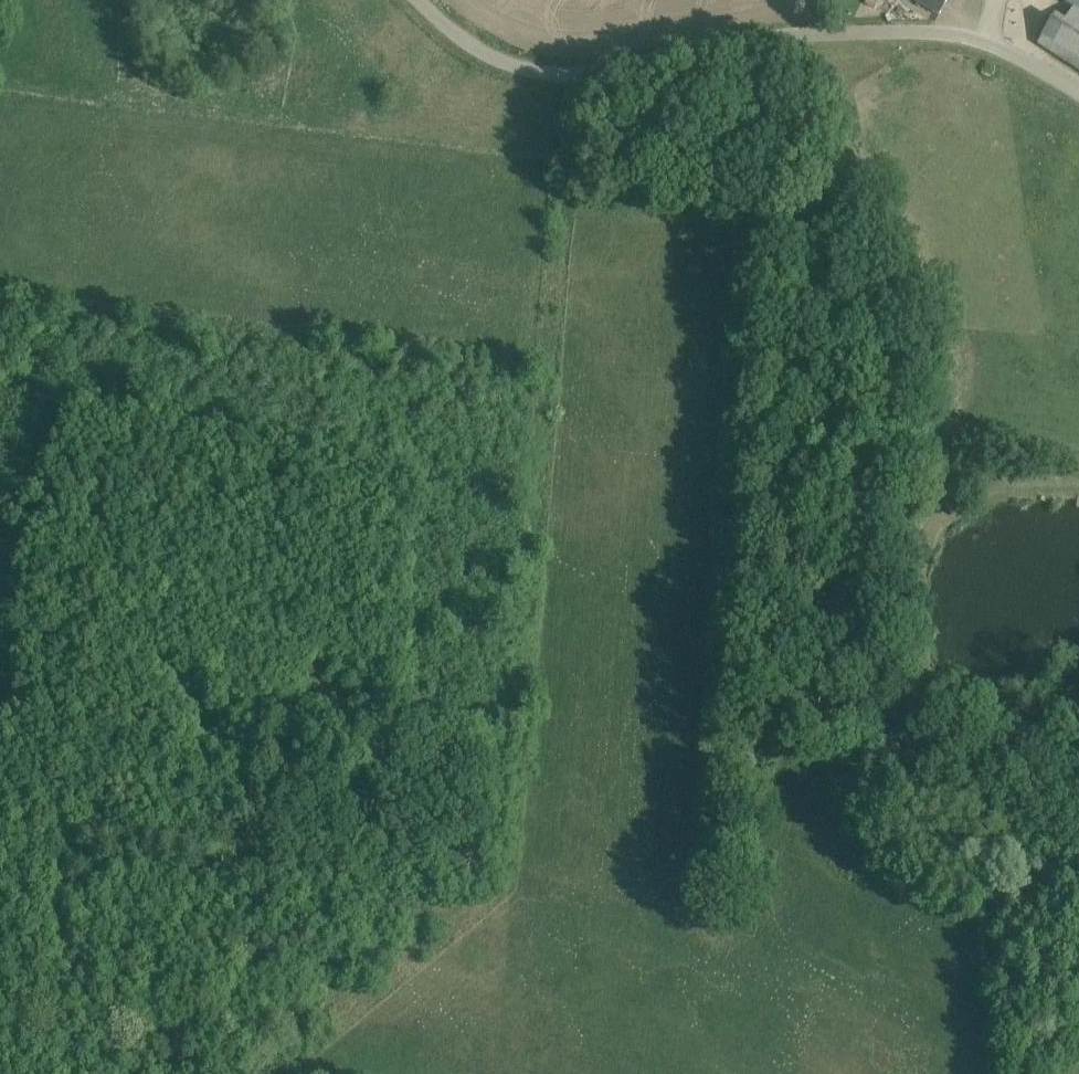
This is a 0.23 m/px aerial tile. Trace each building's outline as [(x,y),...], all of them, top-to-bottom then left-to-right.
[(947,0),(915,0),(939,14),(947,0)] [(1037,43),(1078,70),(1078,11),(1073,7),(1064,22),(1054,16),(1037,43)]
